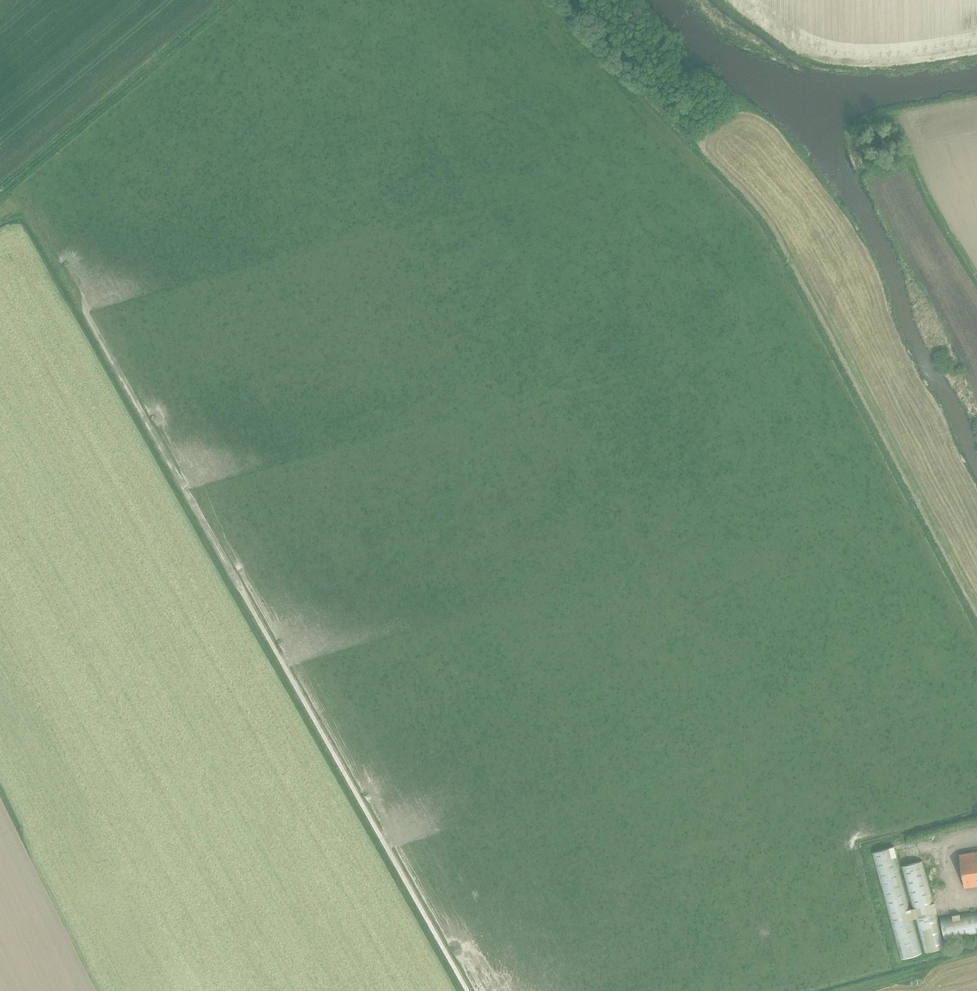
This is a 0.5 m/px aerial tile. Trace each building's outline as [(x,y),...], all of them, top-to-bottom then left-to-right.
[(900,865),(912,908),(911,909),(893,846),(871,852),(901,958),(923,952),(913,918),(915,918),(925,952),(947,946),(921,859),(900,865)] [(960,854),(965,887),(976,885),(976,851),(960,854)] [(946,939),(976,934),(976,911),(942,916),(946,939)]
